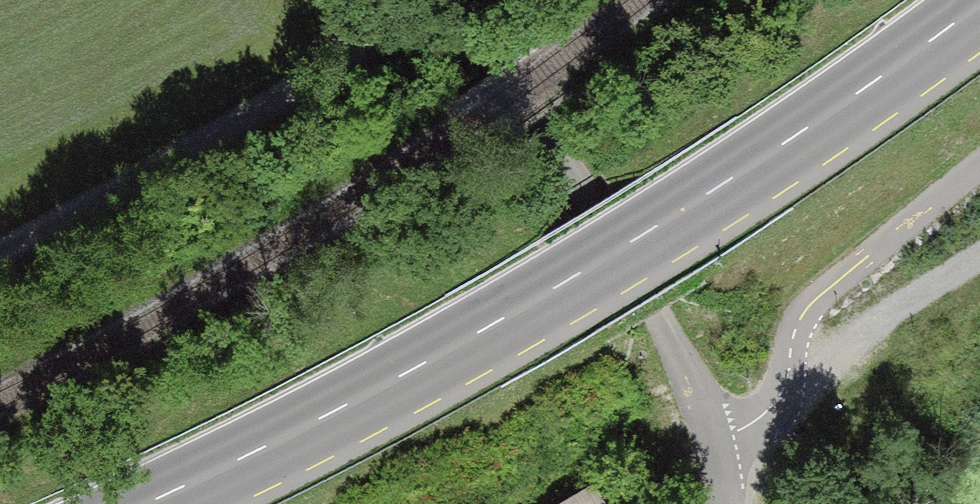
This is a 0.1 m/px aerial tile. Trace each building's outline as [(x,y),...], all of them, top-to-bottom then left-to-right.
[(593,473),(539,503),(611,503),(593,473)]
